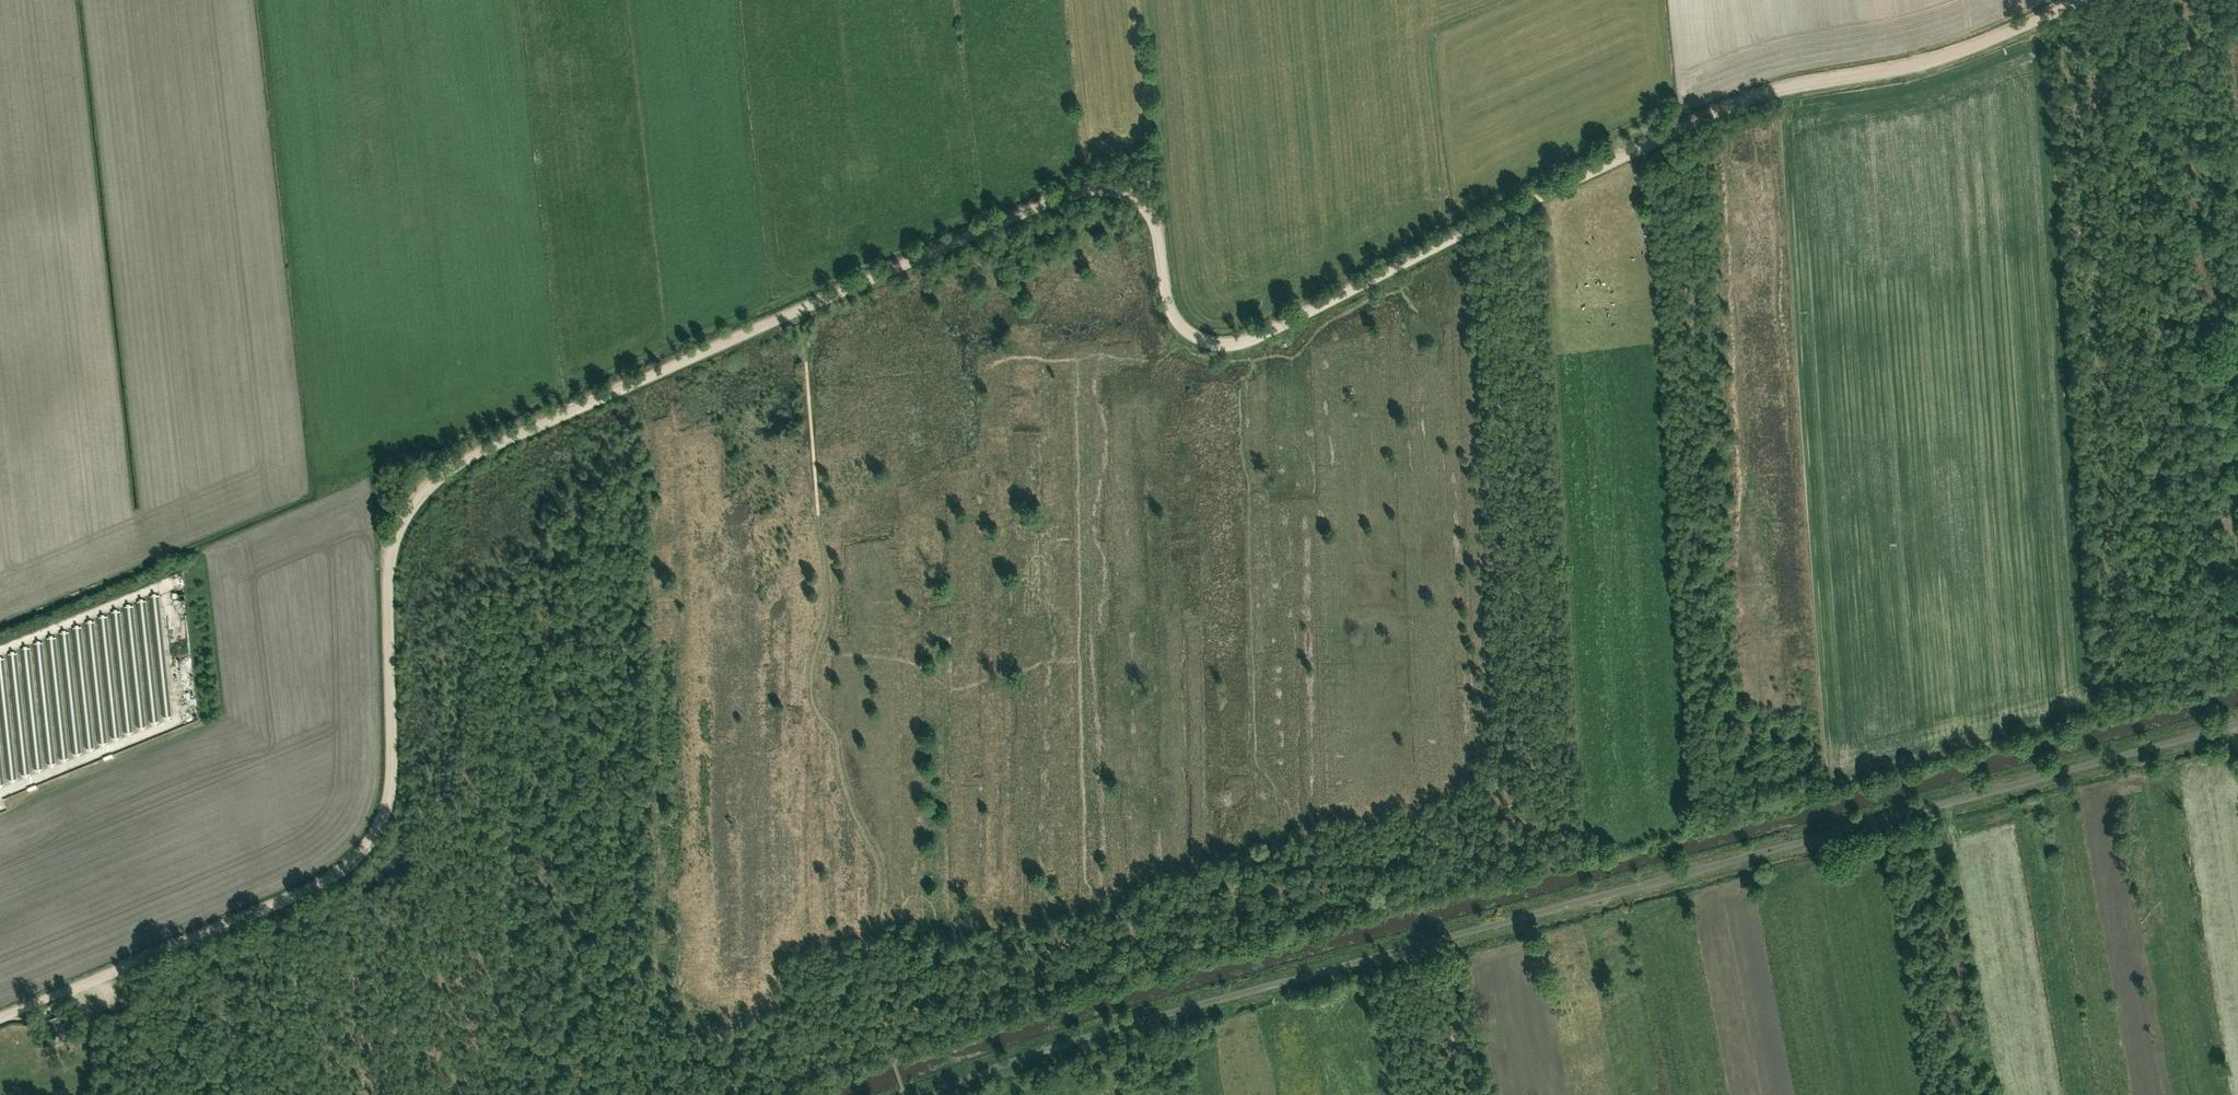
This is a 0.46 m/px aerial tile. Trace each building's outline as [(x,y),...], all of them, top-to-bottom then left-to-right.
[(91,628),(100,628),(99,620),(90,620),(91,628)] [(78,625),(79,642),(87,641),(86,625),(78,625)] [(74,631),(65,631),(66,648),(75,648),(74,631)] [(60,635),(51,637),(54,653),(62,651),(60,635)] [(168,718),(177,717),(168,640),(157,641),(157,645),(146,646),(151,687),(164,686),(168,718)] [(39,642),(39,656),(48,656),(48,642),(39,642)] [(135,652),(136,685),(145,684),(143,651),(135,652)] [(177,653),(178,677),(192,676),(191,653),(177,653)] [(8,658),(0,658),(1,668),(9,667),(8,658)] [(142,711),(143,727),(151,727),(149,710),(142,711)] [(129,713),(129,733),(137,733),(137,713),(129,713)] [(116,720),(116,738),(124,738),(124,720),(116,720)] [(39,761),(40,770),(48,769),(47,760),(39,761)]
